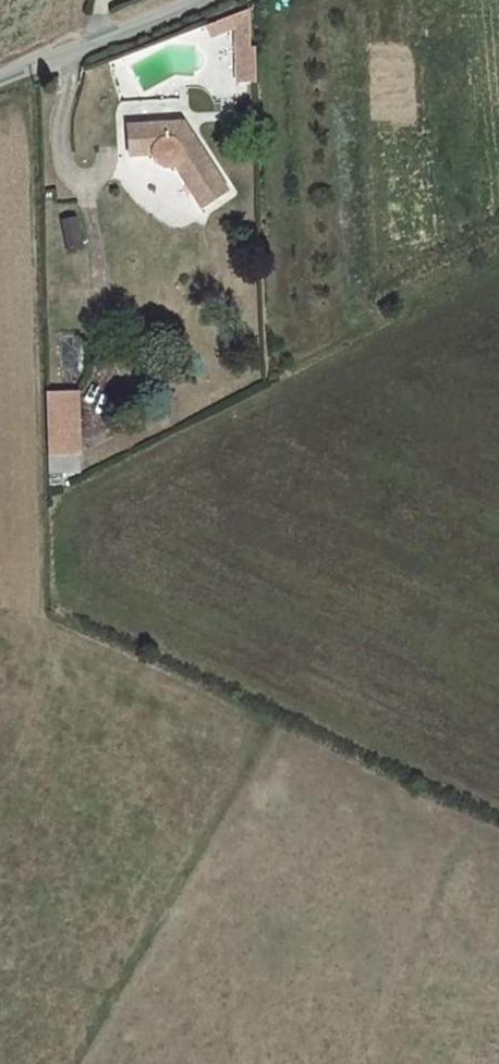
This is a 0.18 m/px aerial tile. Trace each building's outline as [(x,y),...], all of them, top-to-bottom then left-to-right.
[(240,65),(238,98),(257,97),(256,63),(240,65)] [(233,204),(189,141),(134,145),(134,175),(158,173),(164,180),(173,185),(183,186),(207,223),(233,204)] [(87,474),(86,392),(52,392),(54,475),(87,474)]
